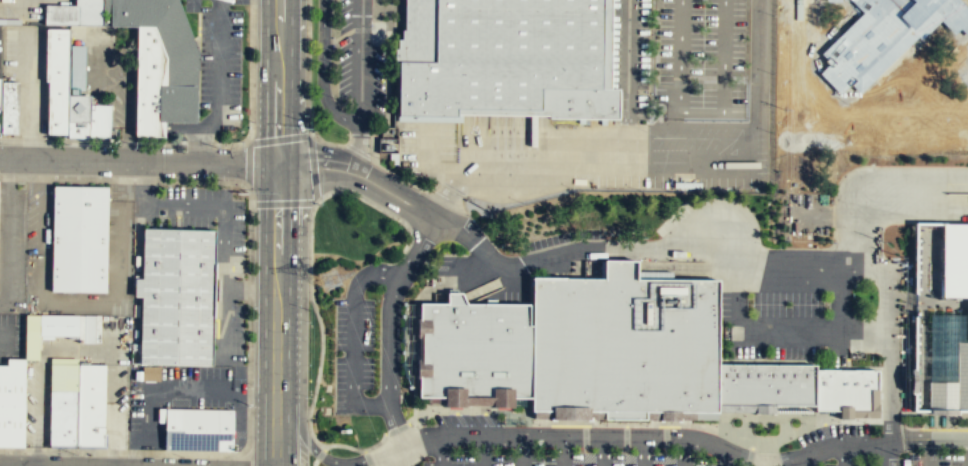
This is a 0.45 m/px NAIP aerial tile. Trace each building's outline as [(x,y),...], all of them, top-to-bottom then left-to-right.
[(75,6),(75,0),(102,0),(101,24),(44,23),(44,5),(75,6)] [(195,85),(197,85),(198,52),(177,0),(109,0),(109,26),(136,27),(152,27),(164,58),(163,85),(158,85),(157,121),(164,122),(194,123),(195,85)] [(404,39),(404,0),(612,0),(611,87),(619,88),(618,120),(547,119),(547,117),(464,116),(464,124),(456,124),(397,123),(398,39),(404,39)] [(164,122),(163,137),(133,136),(136,27),(152,27),(164,58),(163,85),(158,85),(157,121),(164,122)] [(65,135),(68,29),(45,28),(43,81),(46,82),(45,134),(65,135)] [(17,82),(0,82),(0,134),(16,134),(17,82)] [(105,291),(107,186),(52,185),(50,291),(105,291)] [(944,222),(940,296),(967,297),(967,223),(944,222)] [(211,365),(214,230),(142,228),(141,269),(139,363),(211,365)] [(720,278),(638,278),(638,260),(638,259),(604,259),(604,260),(604,278),(586,277),(584,277),(532,277),(532,324),(531,398),(531,411),(603,412),(624,412),(656,412),(719,412),(719,404),(719,363),(720,278)] [(529,324),(532,324),(531,398),(522,398),(419,397),(418,387),(419,302),(447,302),(447,291),(461,292),(466,303),(529,303),(529,324)] [(100,343),(100,315),(79,315),(25,314),(24,359),(38,360),(39,337),(78,337),(78,342),(100,343)] [(956,341),(956,356),(945,356),(944,358),(930,357),(927,409),(967,411),(967,341),(956,341)] [(24,359),(5,358),(5,365),(0,365),(0,404),(22,405),(24,359)] [(817,364),(817,369),(816,405),(767,405),(719,404),(719,363),(817,364)] [(75,448),(48,447),(49,364),(77,364),(75,448)] [(103,448),(104,365),(77,364),(75,448),(103,448)] [(159,366),(141,366),(141,381),(159,380),(159,366)] [(880,370),(879,410),(816,410),(816,405),(817,369),(880,370)] [(22,405),(0,404),(0,446),(22,447),(22,405)] [(231,450),(232,409),(164,408),(163,449),(168,449),(215,450),(231,450)]
